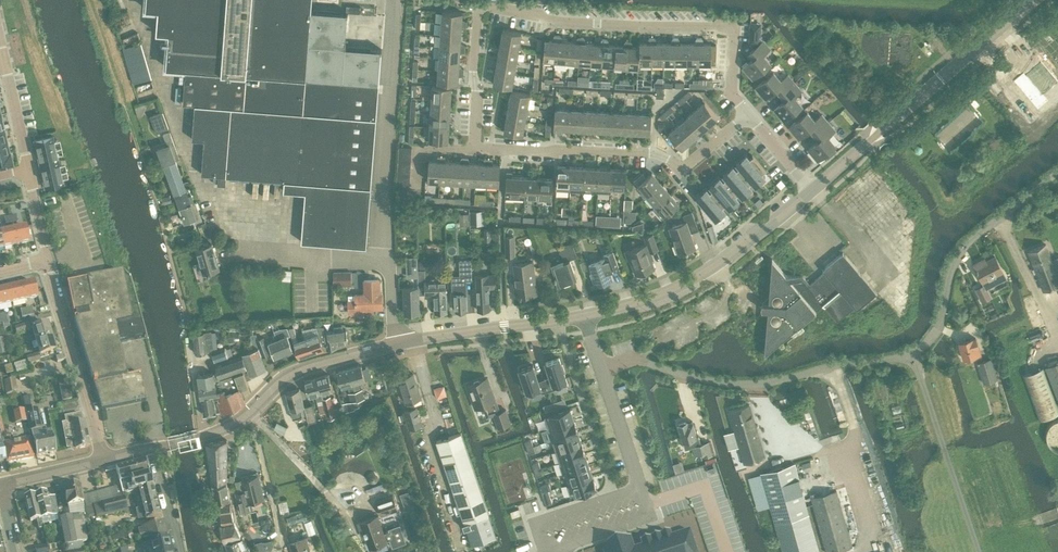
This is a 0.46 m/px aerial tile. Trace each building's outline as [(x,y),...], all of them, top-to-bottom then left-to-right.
[(367,246),(381,49),(346,46),(348,12),(346,12),(311,9),(312,0),(147,0),(146,8),(158,9),(156,32),(168,33),(165,67),(185,68),(183,104),(195,104),(193,139),(205,140),(202,174),(219,175),(218,185),(226,186),(226,176),(284,180),(283,191),(305,192),(301,241),(367,246)] [(467,24),(467,20),(462,18),(462,11),(442,10),(441,23),(467,24)] [(461,35),(461,29),(467,28),(467,24),(441,23),(441,34),(461,35)] [(519,46),(521,32),(503,28),(500,42),(519,46)] [(749,42),(753,48),(759,43),(760,33),(756,33),(751,32),(750,32),(749,42)] [(465,48),(466,44),(460,42),(461,35),(441,34),(440,46),(465,48)] [(551,63),(554,63),(557,35),(553,35),(552,40),(544,39),(543,59),(551,60),(551,63)] [(560,35),(557,35),(554,63),(555,63),(555,65),(566,66),(566,61),(568,41),(561,40),(560,35)] [(578,66),(580,37),(577,37),(575,42),(568,41),(566,61),(575,62),(575,66),(578,66)] [(590,63),(592,43),(584,42),(583,37),(580,37),(578,66),(583,66),(583,63),(590,63)] [(651,63),(651,37),(648,37),(646,42),(639,42),(639,47),(638,63),(651,63)] [(663,63),(663,42),(656,42),(654,37),(651,37),(651,63),(663,63)] [(675,63),(675,37),(672,37),(670,42),(663,42),(663,63),(675,63)] [(687,63),(686,42),(680,42),(678,37),(675,37),(675,63),(687,63)] [(698,67),(698,63),(698,37),(695,37),(694,42),(686,42),(687,63),(694,63),(694,67),(698,67)] [(711,63),(711,42),(704,42),(702,37),(698,37),(698,63),(711,63)] [(601,68),(603,39),(601,39),(599,44),(592,43),(590,63),(598,64),(598,67),(601,68)] [(607,39),(603,39),(601,68),(603,68),(607,68),(607,65),(614,65),(615,45),(608,44),(607,39)] [(770,63),(763,54),(770,47),(763,39),(759,43),(753,48),(749,51),(753,57),(743,66),(752,77),(770,63)] [(924,44),(921,46),(926,52),(929,49),(933,45),(928,40),(924,44)] [(625,66),(627,41),(624,41),(623,46),(615,45),(614,65),(622,66),(622,69),(626,70),(626,66),(625,66)] [(637,67),(638,63),(639,47),(632,46),(631,41),(627,41),(625,66),(626,66),(626,70),(630,70),(630,67),(637,67)] [(516,59),(519,46),(500,42),(498,56),(516,59)] [(459,59),(460,53),(465,51),(465,48),(440,46),(439,58),(459,59)] [(514,72),(516,59),(498,56),(496,69),(514,72)] [(464,71),(464,68),(459,66),(459,59),(439,58),(439,70),(464,71)] [(1015,78),(1039,105),(1048,97),(1043,91),(1057,78),(1057,77),(1042,58),(1026,72),(1025,70),(1015,78)] [(512,86),(514,72),(496,69),(493,83),(512,86)] [(458,83),(458,76),(464,75),(464,71),(439,70),(438,82),(458,83)] [(780,79),(773,71),(755,86),(765,97),(776,87),(780,93),(794,81),(787,73),(780,79)] [(713,88),(713,80),(713,79),(699,79),(699,82),(699,86),(699,87),(713,88)] [(784,119),(801,104),(794,95),(801,89),(794,81),(780,93),(785,98),(774,108),(784,119)] [(450,100),(451,86),(432,85),(432,99),(450,100)] [(664,87),(663,87),(656,87),(655,96),(663,97),(664,87)] [(527,107),(529,93),(511,90),(509,104),(527,107)] [(689,90),(684,95),(687,99),(692,94),(689,90)] [(681,104),(687,99),(684,95),(678,100),(681,104)] [(449,113),(450,100),(432,99),(431,112),(449,113)] [(712,128),(715,126),(713,121),(718,117),(705,101),(696,109),(712,128)] [(524,120),(527,107),(509,104),(506,117),(524,120)] [(666,111),(669,114),(674,109),(671,106),(666,111)] [(567,128),(568,109),(554,109),(553,128),(567,128)] [(581,129),(582,110),(568,109),(567,128),(581,129)] [(712,128),(696,109),(687,117),(700,132),(705,128),(710,130),(712,128)] [(595,130),(596,111),(582,110),(581,129),(595,130)] [(608,130),(609,111),(596,111),(595,130),(608,130)] [(622,131),(623,112),(609,111),(608,130),(622,131)] [(663,119),(669,114),(666,111),(660,116),(663,119)] [(807,111),(789,126),(799,137),(810,127),(814,133),(828,121),(821,113),(814,119),(807,111)] [(156,133),(169,128),(163,112),(150,116),(156,133)] [(448,127),(449,113),(431,112),(430,126),(448,127)] [(635,132),(636,113),(623,112),(622,131),(635,132)] [(650,132),(651,113),(636,113),(635,132),(650,132)] [(522,134),(524,120),(506,117),(504,131),(522,134)] [(694,144),(697,142),(695,137),(700,132),(687,117),(678,125),(694,144)] [(819,138),(808,148),(818,159),(823,154),(828,159),(837,151),(833,146),(835,143),(828,135),(835,129),(828,121),(814,133),(819,138)] [(694,144),(678,125),(669,133),(682,148),(687,144),(692,146),(694,144)] [(447,141),(448,127),(430,126),(429,140),(447,141)] [(164,164),(175,160),(179,158),(170,131),(163,134),(167,145),(158,148),(164,164)] [(34,140),(37,152),(55,148),(52,135),(34,140)] [(0,139),(0,152),(9,150),(9,149),(6,138),(0,139)] [(58,159),(55,148),(37,152),(39,163),(58,159)] [(0,152),(0,167),(6,166),(6,164),(13,162),(10,149),(9,149),(9,150),(0,152)] [(411,161),(411,154),(398,153),(398,160),(411,161)] [(736,163),(739,166),(752,181),(755,185),(765,176),(762,172),(765,169),(753,155),(750,158),(747,154),(736,163)] [(440,181),(441,155),(437,155),(435,160),(428,159),(427,180),(440,181)] [(451,181),(453,161),(445,161),(444,156),(441,155),(440,181),(451,181)] [(463,182),(465,157),(461,157),(459,162),(453,161),(451,181),(463,182)] [(475,183),(476,163),(469,162),(468,157),(465,157),(463,182),(475,183)] [(487,184),(488,159),(485,158),(483,163),(476,163),(475,183),(487,184)] [(39,163),(42,175),(60,171),(58,159),(39,163)] [(499,184),(500,164),(493,164),(491,159),(488,159),(487,184),(499,184)] [(178,168),(175,160),(164,164),(169,179),(180,175),(184,173),(182,167),(178,168)] [(752,181),(739,166),(736,169),(733,165),(723,174),(726,178),(738,192),(742,196),(752,188),(749,184),(752,181)] [(569,190),(571,166),(557,166),(556,185),(556,190),(569,190)] [(583,191),(584,186),(583,186),(584,167),(571,166),(569,190),(583,191)] [(410,175),(410,168),(397,167),(397,174),(410,175)] [(596,193),(598,168),(584,167),(583,186),(584,186),(592,187),(592,193),(596,193)] [(611,193),(611,188),(610,188),(611,169),(598,168),(596,193),(597,193),(597,192),(611,193)] [(624,188),(625,170),(626,169),(611,169),(610,188),(611,188),(624,188)] [(63,183),(60,171),(42,175),(45,187),(63,183)] [(647,195),(661,183),(652,172),(646,177),(643,174),(644,174),(643,172),(642,173),(640,172),(633,178),(634,179),(634,180),(635,181),(638,185),(643,191),(641,193),(644,197),(647,195)] [(183,182),(180,175),(169,179),(174,193),(186,188),(187,189),(191,187),(189,180),(183,182)] [(524,196),(525,177),(507,176),(506,195),(524,196)] [(537,197),(538,178),(525,177),(524,196),(537,197)] [(713,189),(725,204),(728,208),(739,199),(735,195),(738,192),(726,178),(723,180),(720,177),(710,186),(713,189)] [(552,179),(538,178),(537,197),(546,197),(546,203),(552,203),(552,197),(551,197),(552,179)] [(656,206),(671,194),(661,183),(647,195),(656,205),(656,206)] [(189,196),(187,189),(186,188),(174,193),(179,207),(195,202),(192,195),(189,196)] [(722,206),(725,204),(713,189),(710,192),(706,188),(696,197),(715,219),(725,210),(722,206)] [(665,216),(680,204),(671,194),(656,206),(656,205),(653,208),(662,219),(665,216)] [(164,204),(172,201),(170,195),(161,198),(164,204)] [(760,198),(755,202),(758,206),(763,202),(760,198)] [(625,199),(624,211),(628,211),(629,211),(632,208),(632,206),(633,200),(625,199)] [(197,204),(196,202),(195,202),(179,207),(184,223),(194,220),(195,223),(203,220),(202,217),(200,217),(196,204),(197,204)] [(470,224),(486,223),(486,210),(470,210),(470,224)] [(624,211),(623,222),(628,222),(630,222),(636,218),(636,211),(629,211),(628,211),(624,211)] [(460,226),(469,225),(469,213),(459,214),(460,226)] [(678,253),(695,247),(690,232),(697,229),(691,213),(684,215),(686,222),(669,228),(675,244),(676,244),(679,252),(678,253)] [(444,214),(432,214),(432,224),(444,224),(444,214)] [(11,224),(18,222),(16,216),(9,217),(11,224)] [(206,222),(198,225),(201,234),(208,229),(206,222)] [(26,227),(13,230),(16,245),(29,242),(26,227)] [(0,233),(4,248),(16,245),(13,230),(0,233)] [(193,233),(186,236),(188,242),(195,239),(193,233)] [(631,259),(636,275),(655,268),(649,252),(658,249),(653,233),(644,237),(647,243),(625,251),(628,260),(631,259)] [(515,236),(506,236),(506,256),(515,256),(515,236)] [(182,238),(176,240),(178,247),(185,244),(182,238)] [(558,285),(576,278),(569,260),(576,257),(571,242),(559,247),(564,261),(551,266),(558,285)] [(200,263),(193,265),(197,281),(207,278),(212,274),(210,270),(218,268),(211,244),(196,248),(200,263)] [(1056,268),(1057,267),(1057,257),(1052,259),(1047,244),(1028,251),(1043,290),(1057,284),(1057,274),(1056,268)] [(594,286),(613,279),(610,271),(614,270),(612,267),(618,265),(612,250),(603,254),(604,257),(589,263),(592,271),(589,272),(594,286)] [(877,291),(843,251),(823,269),(825,271),(810,284),(803,276),(785,275),(771,259),(769,297),(758,306),(767,315),(765,354),(823,304),(838,321),(856,305),(858,308),(877,291)] [(1003,272),(995,256),(986,261),(985,258),(973,264),(983,282),(1003,272)] [(407,266),(418,266),(418,257),(407,257),(407,266)] [(467,310),(466,284),(465,280),(472,279),(471,259),(459,260),(460,274),(451,275),(452,294),(452,302),(455,302),(456,311),(467,310)] [(516,297),(536,294),(532,262),(514,264),(516,283),(514,283),(516,297)] [(351,272),(334,272),(334,276),(337,276),(337,285),(351,284),(351,272)] [(107,276),(67,285),(73,315),(74,315),(75,319),(73,320),(93,381),(92,381),(93,384),(94,384),(101,410),(146,401),(140,374),(126,377),(119,343),(143,338),(139,320),(131,322),(120,274),(112,275),(112,273),(106,274),(107,276)] [(476,274),(477,293),(477,310),(489,309),(488,287),(495,286),(495,274),(481,274),(476,274)] [(430,281),(425,281),(425,294),(434,294),(435,312),(447,311),(446,280),(442,280),(442,277),(430,278),(430,281)] [(356,299),(348,299),(349,312),(366,311),(366,308),(382,307),(382,293),(380,293),(379,281),(364,281),(364,294),(355,294),(356,299)] [(24,301),(38,298),(37,292),(34,283),(21,286),(24,301)] [(982,302),(991,297),(985,285),(976,289),(982,302)] [(11,304),(24,301),(21,286),(8,289),(11,304)] [(404,313),(419,312),(419,294),(419,287),(404,287),(404,313)] [(11,304),(8,289),(0,291),(0,307),(11,304)] [(1026,333),(1045,324),(1032,294),(1013,303),(1026,333)] [(17,335),(21,334),(30,331),(28,324),(15,328),(17,335)] [(36,343),(52,338),(48,324),(31,329),(36,343)] [(324,327),(302,328),(306,338),(306,339),(311,354),(324,349),(322,343),(326,342),(325,333),(324,327)] [(325,333),(326,342),(327,349),(337,347),(336,343),(348,342),(347,330),(343,330),(342,327),(334,328),(334,331),(325,333)] [(269,342),(271,346),(275,357),(292,349),(287,337),(290,335),(287,328),(279,329),(274,331),(275,334),(273,334),(275,340),(269,342)] [(195,353),(197,353),(212,351),(215,361),(228,357),(224,347),(214,351),(211,331),(194,333),(193,333),(195,353)] [(256,333),(251,334),(252,349),(258,347),(260,346),(263,356),(270,353),(268,347),(271,346),(269,342),(269,341),(266,342),(264,336),(258,338),(256,333)] [(40,356),(56,351),(52,338),(36,343),(40,356)] [(306,338),(294,342),(295,344),(294,344),(299,358),(311,354),(306,339),(306,338)] [(980,354),(976,338),(973,339),(972,338),(959,342),(964,359),(980,354)] [(252,349),(242,353),(242,354),(248,368),(250,374),(266,368),(258,347),(252,349)] [(242,354),(216,364),(217,369),(223,368),(225,377),(248,368),(242,354)] [(29,365),(40,362),(38,355),(27,358),(29,365)] [(550,376),(544,378),(548,390),(548,391),(568,384),(559,358),(545,362),(550,376)] [(984,383),(997,378),(990,358),(977,363),(984,383)] [(1046,366),(1057,398),(1057,361),(1046,366)] [(355,390),(360,388),(358,382),(366,380),(362,365),(349,368),(355,390)] [(532,365),(519,369),(528,396),(548,390),(544,378),(538,381),(532,365)] [(1057,413),(1057,406),(1044,366),(1022,375),(1039,421),(1057,413)] [(199,376),(198,376),(200,388),(227,384),(225,377),(223,368),(217,369),(218,372),(218,373),(199,376)] [(227,384),(200,388),(201,398),(213,396),(214,398),(214,402),(215,403),(216,402),(217,404),(219,404),(221,412),(245,402),(244,400),(246,400),(245,400),(244,396),(246,396),(242,388),(249,385),(247,379),(252,378),(250,374),(248,368),(225,377),(227,384)] [(355,390),(349,368),(337,371),(341,387),(349,385),(350,391),(355,390)] [(415,406),(413,400),(422,397),(414,373),(398,378),(406,402),(407,402),(409,408),(404,410),(409,428),(423,424),(417,406),(415,406)] [(327,396),(325,391),(333,389),(329,374),(316,377),(326,412),(327,419),(336,416),(331,395),(327,396)] [(326,412),(316,377),(304,381),(309,396),(316,394),(318,400),(319,405),(318,405),(321,413),(326,412)] [(488,378),(468,385),(476,408),(483,405),(490,403),(494,415),(498,427),(511,423),(506,409),(500,411),(488,378)] [(15,380),(4,382),(6,395),(18,393),(15,380)] [(67,381),(59,382),(60,389),(69,387),(67,381)] [(444,385),(434,388),(437,398),(447,395),(444,385)] [(293,418),(303,415),(301,407),(304,406),(299,388),(286,392),(293,418)] [(359,404),(361,403),(360,399),(365,398),(363,389),(356,391),(359,404)] [(350,410),(355,408),(355,406),(359,404),(356,391),(349,393),(351,401),(348,402),(350,410)] [(213,396),(201,398),(204,415),(221,412),(219,404),(217,404),(216,402),(215,403),(214,402),(214,398),(213,396)] [(23,398),(30,431),(41,429),(37,409),(32,410),(29,397),(23,398)] [(309,421),(317,419),(313,403),(304,406),(309,421)] [(726,433),(725,433),(730,449),(739,446),(744,462),(765,456),(749,404),(729,410),(735,431),(726,433)] [(570,408),(544,417),(548,428),(574,420),(570,408)] [(15,424),(27,422),(24,410),(13,413),(15,424)] [(80,414),(64,417),(66,423),(62,424),(67,449),(75,447),(75,450),(89,448),(84,423),(82,423),(80,414)] [(539,414),(533,416),(535,422),(541,420),(539,414)] [(548,428),(542,431),(545,441),(551,439),(551,440),(577,431),(574,420),(548,428)] [(688,423),(688,422),(686,421),(680,423),(679,425),(686,450),(693,448),(695,456),(703,454),(705,458),(713,455),(709,443),(693,448),(693,445),(701,443),(699,437),(697,437),(693,422),(688,423)] [(41,429),(31,431),(36,457),(56,453),(51,430),(41,432),(41,429)] [(577,431),(551,440),(555,451),(581,442),(577,431)] [(494,531),(461,432),(436,440),(464,523),(462,524),(464,529),(466,528),(467,531),(471,544),(496,535),(494,531)] [(6,463),(34,458),(30,438),(3,443),(6,460),(6,463)] [(212,481),(227,480),(227,439),(207,443),(212,481)] [(531,440),(525,442),(527,448),(533,446),(531,440)] [(581,442),(555,451),(559,462),(585,453),(581,442)] [(533,446),(527,448),(529,454),(535,452),(533,446)] [(585,453),(559,462),(563,473),(588,464),(585,453)] [(115,468),(119,483),(149,475),(145,460),(115,468)] [(538,462),(532,464),(534,470),(540,468),(538,462)] [(588,464),(563,473),(566,484),(592,475),(588,464)] [(540,468),(534,470),(536,477),(542,474),(540,468)] [(369,477),(369,479),(369,480),(371,482),(372,483),(374,483),(376,482),(378,481),(379,479),(379,477),(378,475),(377,474),(375,473),(373,473),(371,474),(370,475),(369,477)] [(138,493),(138,491),(152,487),(149,475),(119,483),(120,487),(122,495),(134,492),(135,494),(138,493)] [(241,512),(252,509),(250,501),(264,498),(258,475),(253,476),(235,480),(238,492),(236,492),(241,512)] [(592,475),(566,484),(570,496),(596,487),(592,475)] [(216,500),(229,498),(227,481),(212,483),(216,500)] [(549,483),(539,487),(541,493),(548,491),(551,489),(549,483)] [(67,506),(83,502),(80,485),(64,488),(67,506)] [(120,487),(83,497),(86,508),(101,504),(101,503),(123,497),(122,495),(120,487)] [(146,521),(160,517),(152,487),(138,491),(138,493),(135,494),(140,515),(144,514),(146,521)] [(408,490),(400,493),(406,510),(414,507),(408,490)] [(548,491),(541,493),(546,505),(552,503),(548,491)] [(35,495),(41,519),(58,515),(55,497),(48,499),(46,492),(35,495)] [(42,523),(41,519),(35,495),(24,497),(30,521),(37,520),(39,529),(42,528),(41,525),(42,525),(42,523)] [(381,516),(398,510),(393,495),(376,501),(381,516)] [(105,517),(126,512),(123,497),(101,503),(101,504),(105,517)] [(234,522),(230,503),(218,505),(222,524),(220,525),(224,542),(241,536),(234,521),(234,522)] [(770,511),(783,551),(805,551),(812,550),(808,536),(805,537),(799,519),(802,518),(798,504),(785,508),(785,506),(770,511)] [(519,508),(511,511),(513,517),(521,514),(519,508)] [(65,545),(87,541),(83,525),(87,524),(85,514),(60,519),(65,545)] [(383,532),(377,515),(358,522),(362,531),(364,530),(370,547),(387,541),(386,540),(390,539),(392,547),(406,542),(400,524),(386,529),(387,531),(383,532)] [(148,541),(166,536),(163,523),(144,528),(137,530),(138,533),(140,539),(147,537),(148,541)] [(696,551),(697,551),(697,550),(696,551),(693,542),(694,542),(694,541),(693,542),(690,533),(690,532),(689,532),(689,533),(680,536),(680,535),(679,535),(679,536),(671,539),(669,533),(641,543),(642,548),(634,551),(630,540),(601,549),(602,551),(696,551)] [(229,551),(251,551),(243,536),(225,543),(229,551)] [(305,537),(289,542),(293,551),(311,551),(305,537)] [(167,541),(148,545),(150,551),(170,551),(167,541)]
